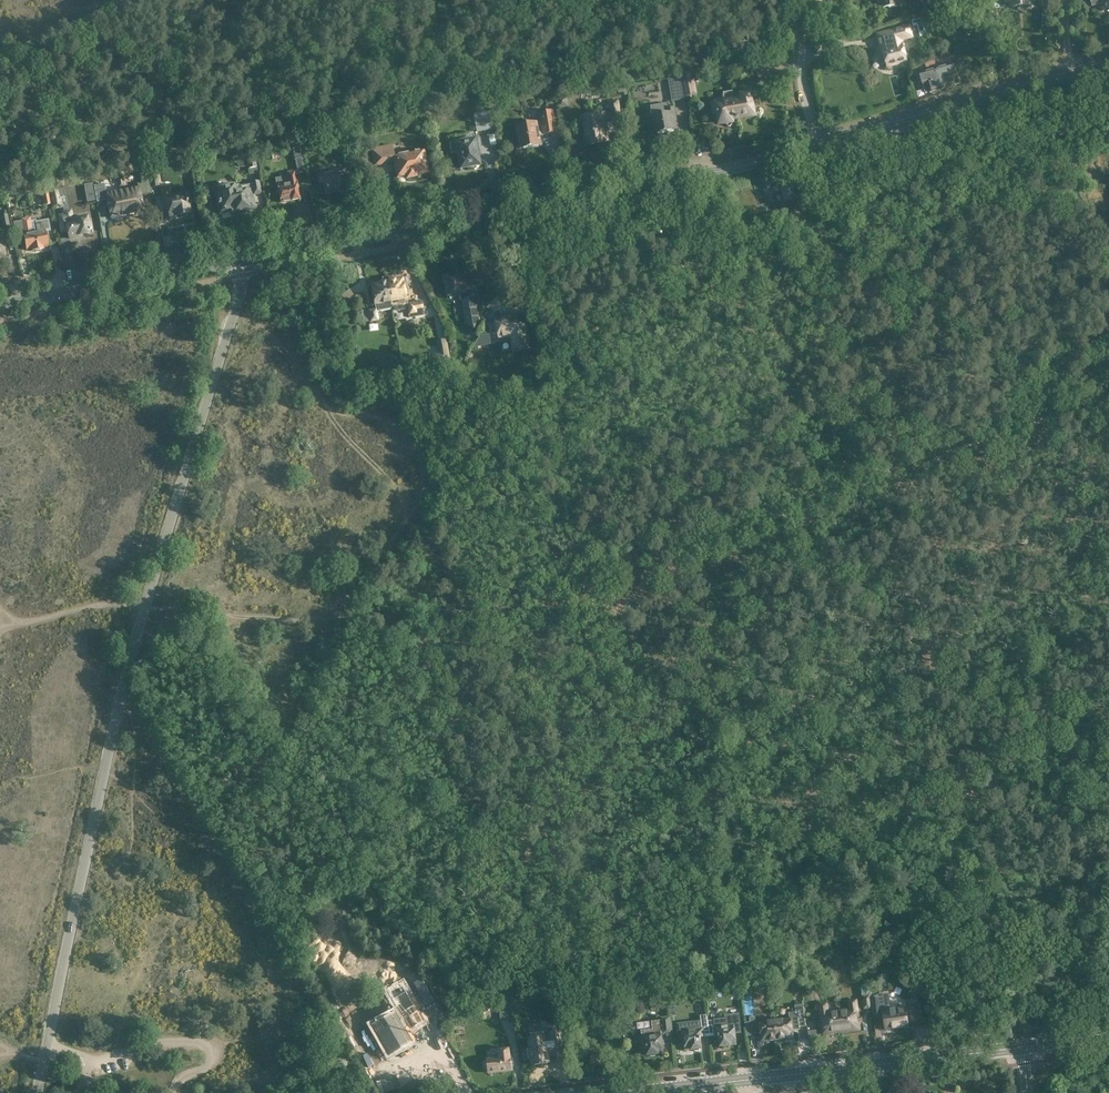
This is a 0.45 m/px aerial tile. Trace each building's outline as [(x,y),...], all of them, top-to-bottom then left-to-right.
[(1006,1),(1012,0),(1012,7),(1017,7),(1017,8),(1018,8),(1018,9),(1019,9),(1019,10),(1020,10),(1021,10),(1022,10),(1023,10),(1023,9),(1024,9),(1024,8),(1025,7),(1025,6),(1030,6),(1029,0),(1006,0),(1006,1)] [(1108,12),(1108,11),(1108,0),(1090,0),(1092,6),(1105,2),(1108,12)] [(884,34),(878,35),(881,44),(882,50),(883,50),(887,67),(907,62),(901,39),(911,37),(908,28),(884,34)] [(937,48),(931,50),(934,60),(940,59),(937,48)] [(991,57),(983,58),(984,69),(993,68),(991,57)] [(933,61),(924,63),(925,69),(935,66),(933,61)] [(767,70),(767,69),(766,62),(750,65),(752,73),(767,70)] [(953,64),(936,69),(942,90),(955,86),(954,85),(959,84),(953,64)] [(930,93),(942,90),(936,69),(920,74),(925,93),(930,92),(930,93)] [(686,99),(682,77),(669,79),(672,101),(686,99)] [(686,95),(695,94),(694,85),(685,87),(686,95)] [(753,109),(750,89),(743,90),(741,92),(742,95),(733,96),(737,118),(756,115),(757,115),(758,114),(758,113),(758,112),(758,111),(757,110),(757,109),(756,109),(755,109),(753,109)] [(733,96),(732,92),(725,93),(727,103),(713,105),(714,114),(718,113),(719,124),(726,123),(726,124),(726,125),(727,126),(728,127),(729,127),(730,127),(731,126),(732,126),(732,125),(732,124),(732,123),(732,119),(737,118),(733,96)] [(569,107),(568,97),(557,99),(558,109),(569,107)] [(585,135),(586,145),(608,141),(606,131),(608,131),(607,124),(621,121),(618,101),(610,102),(612,113),(582,118),(583,127),(581,128),(582,136),(585,135)] [(651,106),(656,133),(676,129),(673,116),(676,115),(674,107),(668,109),(667,104),(651,106)] [(477,131),(493,128),(490,111),(474,114),(477,131)] [(522,148),(526,148),(527,149),(529,148),(530,147),(532,147),(534,148),(538,147),(539,146),(541,145),(539,135),(558,132),(554,111),(540,113),(541,122),(516,126),(518,138),(520,137),(522,148)] [(701,113),(693,114),(695,128),(703,127),(701,113)] [(346,149),(343,136),(335,138),(338,150),(346,149)] [(457,153),(460,168),(479,165),(475,139),(449,144),(451,154),(457,153)] [(416,176),(416,174),(427,172),(422,150),(394,156),(392,146),(372,150),(375,165),(393,161),(395,163),(398,177),(405,176),(406,178),(416,176)] [(254,155),(246,156),(248,168),(257,166),(254,155)] [(300,199),(297,183),(296,183),(295,174),(305,172),(302,159),(295,160),(297,170),(287,172),(288,177),(277,179),(280,200),(290,198),(291,201),(300,199)] [(791,182),(785,184),(782,173),(779,173),(777,165),(760,169),(766,188),(771,187),(770,182),(780,180),(781,185),(780,185),(784,200),(795,197),(791,182)] [(324,184),(326,194),(341,191),(339,176),(346,175),(345,168),(328,171),(329,173),(317,175),(319,185),(324,184)] [(157,170),(148,172),(151,187),(160,185),(157,170)] [(127,215),(143,212),(140,193),(145,193),(151,192),(147,172),(140,174),(142,183),(138,184),(139,188),(123,191),(127,215)] [(258,181),(251,182),(252,184),(238,187),(238,185),(215,189),(219,209),(230,207),(231,212),(249,208),(248,205),(253,205),(251,195),(261,193),(258,181)] [(107,200),(111,218),(127,215),(123,191),(107,194),(105,183),(94,185),(97,202),(107,200)] [(169,217),(179,215),(181,217),(185,216),(186,214),(190,213),(186,194),(171,197),(169,188),(162,189),(165,206),(167,206),(169,217)] [(58,190),(49,191),(52,206),(61,204),(60,196),(64,195),(63,189),(58,190)] [(44,205),(51,204),(49,191),(41,193),(44,205)] [(3,230),(11,229),(8,214),(0,216),(3,230)] [(69,238),(77,237),(77,235),(89,233),(89,231),(91,230),(89,217),(72,220),(71,214),(65,215),(69,238)] [(22,221),(14,222),(16,236),(24,234),(26,249),(32,248),(32,251),(43,249),(43,246),(48,245),(46,231),(50,230),(48,220),(37,222),(36,220),(31,221),(30,218),(21,219),(22,221)] [(464,273),(444,277),(447,296),(463,293),(464,300),(466,300),(467,310),(464,311),(466,324),(474,330),(480,321),(478,309),(481,308),(475,278),(469,279),(465,280),(464,273)] [(408,308),(407,304),(403,282),(402,279),(394,280),(393,279),(389,280),(388,281),(386,282),(390,301),(391,301),(392,308),(392,311),(408,308)] [(390,301),(386,282),(385,282),(384,281),(380,282),(379,283),(371,284),(372,288),(371,288),(375,310),(362,312),(364,322),(378,320),(376,312),(379,312),(379,311),(392,309),(390,301)] [(421,301),(407,304),(408,308),(409,317),(423,315),(421,301)] [(515,315),(495,319),(499,338),(512,336),(515,349),(528,347),(526,333),(524,333),(522,324),(517,325),(515,315)] [(447,343),(437,345),(440,362),(450,360),(447,343)] [(877,976),(880,988),(888,986),(885,974),(877,976)] [(411,981),(418,992),(426,988),(419,976),(411,981)] [(872,1008),(869,982),(861,983),(864,1009),(872,1008)] [(372,1026),(388,1055),(410,1042),(404,1031),(409,1028),(410,1030),(423,1022),(405,992),(401,994),(400,994),(398,995),(399,995),(392,999),(401,1014),(396,1016),(394,1013),(372,1026)] [(513,992),(499,993),(500,1011),(507,1011),(507,1020),(514,1019),(513,992)] [(874,1014),(884,1013),(886,1026),(893,1025),(894,1028),(907,1026),(905,1010),(891,1011),(889,996),(872,998),(874,1014)] [(849,1001),(851,1011),(839,1012),(842,1031),(859,1029),(859,1025),(861,1023),(860,1018),(858,1017),(856,1001),(849,1001)] [(823,1028),(823,1034),(842,1031),(839,1012),(827,1013),(826,1004),(820,1005),(822,1020),(821,1020),(820,1022),(820,1026),(822,1028),(823,1028)] [(789,1013),(790,1019),(775,1021),(777,1039),(779,1039),(780,1040),(784,1039),(785,1038),(793,1037),(792,1030),(800,1029),(799,1027),(806,1026),(804,1005),(795,1006),(796,1012),(789,1013)] [(714,1021),(708,1021),(710,1033),(710,1036),(715,1036),(719,1035),(721,1046),(722,1046),(724,1048),(728,1047),(729,1045),(731,1045),(730,1043),(736,1042),(735,1033),(741,1032),(739,1014),(725,1015),(726,1018),(714,1020),(714,1021)] [(679,1032),(678,1032),(679,1046),(685,1045),(685,1048),(691,1048),(691,1050),(693,1050),(694,1051),(699,1051),(700,1049),(702,1049),(700,1037),(704,1037),(710,1036),(710,1033),(708,1021),(707,1015),(701,1016),(702,1029),(700,1029),(699,1022),(678,1024),(679,1032)] [(641,1030),(642,1038),(641,1038),(643,1052),(648,1052),(648,1055),(649,1055),(651,1056),(655,1056),(657,1054),(658,1054),(657,1052),(663,1051),(661,1033),(663,1033),(663,1035),(672,1034),(670,1017),(661,1018),(662,1021),(652,1022),(653,1029),(641,1030)] [(770,1040),(771,1041),(775,1040),(775,1039),(777,1039),(775,1021),(756,1023),(755,1017),(750,1017),(750,1021),(745,1021),(747,1035),(754,1034),(761,1033),(761,1038),(767,1037),(768,1040),(770,1040)] [(530,1049),(528,1049),(529,1059),(531,1058),(532,1065),(545,1063),(544,1063),(544,1059),(548,1059),(548,1060),(549,1060),(549,1054),(553,1053),(553,1056),(563,1055),(560,1031),(551,1032),(551,1038),(547,1038),(547,1036),(544,1037),(544,1032),(531,1034),(531,1038),(529,1038),(530,1049)] [(487,1061),(483,1061),(484,1071),(488,1071),(488,1072),(499,1071),(500,1071),(502,1072),(503,1072),(512,1071),(511,1055),(510,1055),(509,1049),(499,1050),(500,1058),(487,1060),(487,1061)]
